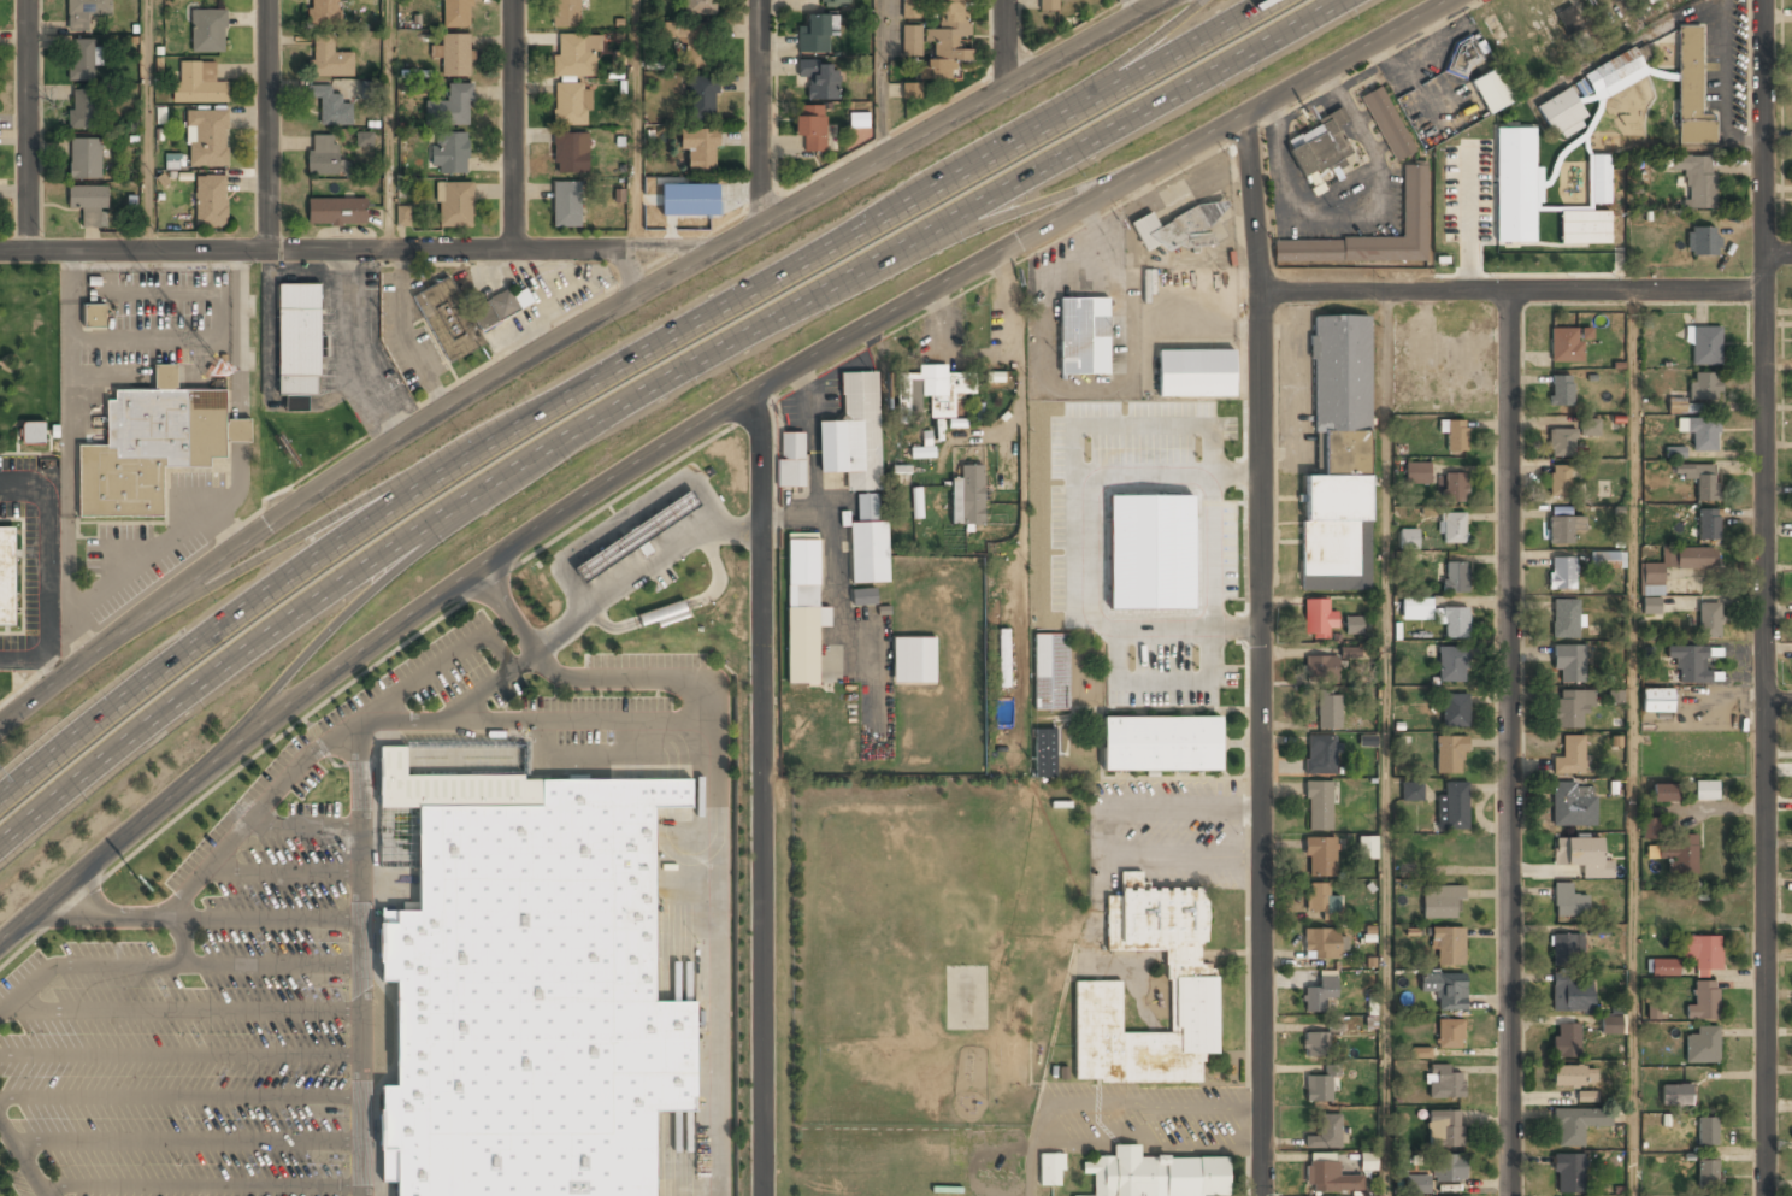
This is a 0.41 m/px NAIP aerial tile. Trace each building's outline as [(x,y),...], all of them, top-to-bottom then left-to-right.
[(67,30),(89,30),(89,14),(111,14),(111,0),(67,0),(67,30)] [(308,25),(338,25),(338,0),(308,0),(308,25)] [(471,28),(471,0),(443,0),(443,28),(471,28)] [(579,26),(579,0),(553,0),(553,26),(579,26)] [(685,14),(714,14),(714,0),(685,0),(685,14)] [(922,18),(922,0),(902,0),(902,18),(922,18)] [(971,48),(960,47),(960,36),(962,36),(964,0),(933,0),(929,78),(953,79),(954,61),(969,63),(971,48)] [(1059,11),(1058,0),(1039,0),(1039,11),(1059,11)] [(1590,40),(1570,5),(1555,14),(1575,48),(1590,40)] [(225,52),(225,8),(190,8),(190,52),(225,52)] [(797,52),(830,52),(830,14),(804,14),(804,24),(797,24),(797,52)] [(684,67),(709,67),(711,24),(660,24),(660,40),(685,40),(684,67)] [(921,25),(902,25),(902,56),(921,56),(921,25)] [(1703,26),(1676,26),(1676,143),(1714,143),(1714,120),(1703,120),(1703,26)] [(441,46),(431,46),(431,58),(442,58),(442,77),(470,77),(470,34),(441,34),(441,46)] [(334,35),(311,35),(311,76),(353,76),(353,52),(334,52),(334,35)] [(596,35),(554,35),(554,77),(596,77),(596,35)] [(70,79),(94,79),(94,64),(98,64),(98,37),(70,37),(70,79)] [(1485,60),(1470,37),(1443,53),(1456,77),(1485,60)] [(1643,67),(1634,48),(1582,73),(1592,93),(1643,67)] [(173,79),(173,101),(228,101),(228,81),(216,81),(216,60),(179,60),(179,79),(173,79)] [(807,77),(807,99),(837,99),(837,61),(797,61),(797,77),(807,77)] [(1470,81),(1487,116),(1514,102),(1497,67),(1470,81)] [(686,77),(686,117),(715,117),(715,77),(686,77)] [(426,124),(470,125),(471,83),(447,83),(447,101),(426,101),(426,124)] [(554,83),(554,125),(589,125),(589,83),(554,83)] [(902,98),(920,98),(921,83),(902,83),(902,98)] [(352,102),(341,102),(341,93),(331,93),(331,86),(308,86),(308,98),(319,98),(319,124),(352,124),(352,102)] [(1391,163),(1414,153),(1384,86),(1361,95),(1391,163)] [(1587,119),(1572,88),(1537,105),(1551,136),(1587,119)] [(96,89),(69,89),(69,130),(96,130),(96,89)] [(803,137),(803,152),(825,152),(825,105),(795,105),(795,137),(803,137)] [(226,110),(188,110),(188,165),(226,165),(226,110)] [(1301,179),(1350,157),(1336,126),(1346,120),(1343,112),(1283,140),(1301,179)] [(850,126),(867,125),(866,113),(850,114),(850,126)] [(679,149),(685,149),(685,170),(717,170),(717,128),(679,128),(679,149)] [(1496,242),(1535,242),(1534,203),(1542,203),(1542,167),(1535,167),(1535,128),(1495,128),(1496,242)] [(356,145),(372,146),(373,132),(357,131),(356,145)] [(432,132),(432,173),(467,173),(467,132),(432,132)] [(553,132),(553,173),(588,173),(588,132),(553,132)] [(350,175),(350,160),(338,160),(338,135),(308,135),(308,175),(350,175)] [(100,139),(69,139),(69,179),(100,179),(100,139)] [(1685,208),(1714,208),(1714,155),(1672,155),(1672,170),(1685,170),(1685,208)] [(1403,164),(1403,238),(1273,240),(1273,263),(1426,261),(1426,164),(1403,164)] [(225,176),(195,176),(195,226),(225,226),(225,176)] [(553,226),(580,226),(580,181),(553,181),(553,226)] [(472,182),(437,182),(437,226),(472,226),(472,182)] [(67,208),(82,208),(82,228),(100,228),(100,208),(107,208),(107,185),(67,187),(67,208)] [(367,224),(367,196),(308,196),(308,224),(367,224)] [(1596,257),(1596,235),(1597,235),(1597,199),(1574,199),(1574,257),(1596,257)] [(1209,202),(1156,224),(1151,213),(1131,222),(1143,252),(1150,248),(1210,242),(1208,220),(1227,212),(1226,200),(1209,202)] [(396,226),(411,226),(411,205),(396,205),(396,226)] [(1717,255),(1717,226),(1687,226),(1687,255),(1717,255)] [(444,365),(487,346),(478,330),(532,305),(525,289),(513,295),(511,289),(464,311),(449,277),(412,295),(444,365)] [(277,283),(278,396),(288,396),(288,411),(305,410),(305,395),(320,395),(319,283),(277,283)] [(1108,297),(1059,297),(1059,375),(1108,375),(1108,297)] [(104,326),(104,305),(84,305),(84,326),(104,326)] [(1303,476),(1303,590),(1369,590),(1369,316),(1313,316),(1313,476),(1303,476)] [(1720,326),(1690,326),(1690,365),(1720,365),(1720,326)] [(1550,328),(1550,361),(1584,361),(1584,328),(1550,328)] [(1234,396),(1234,349),(1156,349),(1157,396),(1234,396)] [(957,395),(974,395),(974,375),(945,373),(945,365),(919,365),(918,373),(900,372),(897,412),(926,413),(926,417),(956,418),(957,395)] [(78,517),(163,517),(163,466),(210,466),(210,456),(225,456),(225,442),(250,442),(250,419),(225,419),(225,389),(176,389),(176,366),(155,366),(155,389),(114,389),(114,399),(106,399),(106,444),(78,443),(78,517)] [(877,372),(841,373),(842,420),(818,420),(819,473),(845,472),(847,491),(880,490),(877,372)] [(1690,397),(1667,399),(1668,412),(1706,411),(1706,403),(1719,403),(1717,372),(1688,372),(1690,397)] [(1549,376),(1549,407),(1573,407),(1573,376),(1549,376)] [(1717,450),(1717,418),(1678,418),(1678,430),(1692,430),(1692,449),(1717,450)] [(1597,419),(1580,420),(1581,435),(1597,435),(1597,419)] [(1466,452),(1466,420),(1445,420),(1445,452),(1466,452)] [(46,442),(45,421),(22,422),(23,443),(46,442)] [(1573,456),(1573,430),(1548,430),(1548,456),(1573,456)] [(803,432),(778,432),(778,487),(803,487),(803,432)] [(1686,447),(1665,447),(1665,458),(1686,457),(1686,447)] [(1430,462),(1405,462),(1406,484),(1430,483),(1430,462)] [(951,477),(951,524),(983,524),(983,465),(960,465),(960,477),(951,477)] [(1570,497),(1570,465),(1549,465),(1549,497),(1570,497)] [(1696,501),(1715,501),(1715,465),(1674,465),(1674,476),(1696,476),(1696,501)] [(1443,502),(1466,502),(1466,473),(1443,473),(1443,502)] [(922,518),(921,488),(912,488),(913,518),(922,518)] [(700,507),(690,491),(574,564),(584,579),(700,507)] [(877,495),(857,495),(857,520),(877,520),(877,495)] [(1720,508),(1697,508),(1697,541),(1720,541),(1720,508)] [(1464,543),(1464,513),(1439,513),(1439,543),(1464,543)] [(1582,517),(1549,517),(1549,544),(1572,544),(1572,529),(1582,529),(1582,517)] [(856,530),(859,534),(855,536),(865,552),(885,541),(873,520),(856,530)] [(16,624),(0,624),(0,525),(14,525),(16,624)] [(1419,549),(1419,529),(1400,529),(1400,549),(1419,549)] [(819,608),(818,538),(786,538),(786,683),(818,683),(818,626),(829,626),(829,608),(819,608)] [(1715,548),(1662,547),(1662,564),(1641,564),(1640,593),(1662,594),(1663,568),(1715,570),(1715,548)] [(1625,569),(1625,552),(1591,551),(1590,568),(1625,569)] [(1575,558),(1549,558),(1549,590),(1575,590),(1575,558)] [(1443,562),(1443,593),(1466,593),(1466,562),(1443,562)] [(1062,581),(1042,583),(1042,595),(1063,594),(1062,581)] [(853,606),(877,605),(876,587),(852,589),(853,606)] [(1660,614),(1660,596),(1641,596),(1641,614),(1660,614)] [(1432,620),(1432,598),(1402,598),(1402,620),(1432,620)] [(1328,599),(1303,599),(1303,637),(1330,637),(1330,628),(1338,628),(1338,612),(1328,612),(1328,599)] [(1552,637),(1579,637),(1579,599),(1552,599),(1552,637)] [(690,618),(685,601),(636,613),(641,630),(690,618)] [(1720,602),(1699,602),(1699,637),(1720,637),(1720,602)] [(1443,638),(1468,638),(1468,608),(1443,608),(1443,638)] [(1345,617),(1346,634),(1364,633),(1363,616),(1345,617)] [(1009,629),(999,629),(1000,675),(1010,675),(1009,629)] [(1033,635),(1034,709),(1065,709),(1065,634),(1033,635)] [(936,637),(891,637),(891,683),(936,683),(936,637)] [(1561,668),(1561,683),(1584,683),(1584,646),(1551,646),(1551,668),(1561,668)] [(1667,659),(1676,659),(1676,681),(1706,681),(1706,646),(1667,646),(1667,659)] [(1438,681),(1464,681),(1464,647),(1438,647),(1438,681)] [(1304,656),(1304,682),(1339,682),(1339,656),(1304,656)] [(1673,687),(1643,687),(1643,711),(1673,711),(1673,687)] [(1581,729),(1581,709),(1592,709),(1592,691),(1556,690),(1555,729),(1581,729)] [(1440,694),(1440,727),(1468,727),(1468,694),(1440,694)] [(1316,729),(1339,729),(1339,696),(1316,696),(1316,729)] [(1220,717),(1102,717),(1102,770),(1220,770),(1220,717)] [(1055,777),(1055,730),(1036,730),(1036,777),(1055,777)] [(1584,735),(1562,735),(1562,756),(1551,756),(1551,774),(1584,774),(1584,735)] [(1336,774),(1336,736),(1305,736),(1305,774),(1336,774)] [(1436,772),(1466,772),(1466,736),(1436,736),(1436,772)] [(649,1110),(649,1195),(390,1195),(390,1183),(377,1183),(377,1094),(393,1094),(393,982),(378,982),(378,932),(393,932),(393,914),(414,914),(414,812),(372,812),(372,748),(406,748),(406,782),(689,782),(689,807),(650,807),(650,1004),(692,1003),(692,1110),(649,1110)] [(1307,831),(1331,831),(1331,780),(1307,780),(1307,831)] [(1444,794),(1438,794),(1438,829),(1468,829),(1468,780),(1444,780),(1444,794)] [(1717,799),(1717,780),(1693,780),(1693,799),(1717,799)] [(1423,800),(1423,781),(1401,782),(1402,801),(1423,800)] [(1594,783),(1551,783),(1551,825),(1594,825),(1594,783)] [(1674,800),(1674,783),(1651,783),(1651,800),(1674,800)] [(1655,837),(1655,818),(1644,818),(1644,837),(1655,837)] [(1647,846),(1647,859),(1670,859),(1670,874),(1697,874),(1697,835),(1672,833),(1672,846),(1647,846)] [(1377,836),(1358,837),(1358,858),(1377,856),(1377,836)] [(1307,877),(1336,877),(1336,837),(1307,837),(1307,877)] [(1611,878),(1611,860),(1599,860),(1599,837),(1554,838),(1554,865),(1581,865),(1581,878),(1611,878)] [(1327,883),(1305,883),(1305,912),(1338,912),(1338,895),(1327,895),(1327,883)] [(1572,883),(1554,883),(1554,918),(1587,918),(1587,895),(1572,895),(1572,883)] [(1422,918),(1462,918),(1462,886),(1422,886),(1422,918)] [(1073,1080),(1202,1080),(1202,1053),(1216,1053),(1216,973),(1204,973),(1204,889),(1106,889),(1106,950),(1168,952),(1168,1032),(1120,1032),(1120,980),(1073,980),(1073,1080)] [(1463,926),(1432,926),(1432,965),(1463,965),(1463,926)] [(1303,959),(1343,959),(1343,929),(1303,929),(1303,959)] [(1584,933),(1551,933),(1551,962),(1574,962),(1574,950),(1584,950),(1584,933)] [(1720,968),(1720,935),(1680,935),(1680,959),(1694,959),(1694,968),(1720,968)] [(1678,974),(1678,956),(1650,956),(1650,974),(1678,974)] [(1464,972),(1420,972),(1420,994),(1436,994),(1436,1009),(1464,1009),(1464,972)] [(1574,980),(1574,972),(1551,972),(1551,1009),(1592,1009),(1592,980),(1574,980)] [(1319,988),(1303,988),(1303,1012),(1326,1012),(1326,997),(1337,997),(1337,974),(1319,974),(1319,988)] [(1696,1002),(1686,1002),(1686,1018),(1717,1018),(1717,979),(1696,979),(1696,1002)] [(1601,1032),(1621,1032),(1621,1017),(1601,1017),(1601,1032)] [(1437,1049),(1462,1049),(1462,1018),(1437,1018),(1437,1049)] [(1580,1024),(1551,1024),(1551,1056),(1580,1056),(1580,1024)] [(1717,1062),(1717,1025),(1696,1025),(1696,1035),(1685,1035),(1685,1062),(1717,1062)] [(1328,1032),(1303,1032),(1303,1056),(1328,1056),(1328,1032)] [(1431,1058),(1431,1047),(1410,1048),(1411,1058),(1431,1058)] [(1462,1097),(1462,1072),(1449,1072),(1449,1065),(1427,1065),(1427,1097),(1462,1097)] [(1552,1088),(1596,1088),(1596,1065),(1552,1065),(1552,1088)] [(1304,1102),(1332,1102),(1332,1074),(1304,1074),(1304,1102)] [(1692,1084),(1662,1084),(1661,1104),(1691,1104),(1692,1084)] [(1593,1090),(1578,1092),(1579,1102),(1594,1100),(1593,1090)] [(1584,1125),(1607,1125),(1607,1108),(1555,1108),(1555,1147),(1584,1147),(1584,1125)] [(1427,1147),(1460,1147),(1460,1109),(1427,1109),(1427,1147)] [(1304,1135),(1304,1149),(1340,1149),(1340,1112),(1318,1112),(1318,1135),(1304,1135)] [(1697,1118),(1697,1145),(1716,1145),(1716,1117),(1697,1118)] [(1227,1157),(1139,1157),(1139,1144),(1113,1145),(1113,1156),(1092,1156),(1092,1195),(1227,1195),(1227,1157)] [(1377,1153),(1360,1153),(1361,1170),(1377,1170),(1377,1153)] [(1555,1192),(1584,1192),(1584,1153),(1555,1153),(1555,1192)] [(1039,1186),(1062,1186),(1062,1154),(1039,1154),(1039,1186)] [(1464,1182),(1464,1154),(1434,1154),(1434,1182),(1464,1182)] [(1697,1160),(1697,1186),(1716,1186),(1716,1160),(1697,1160)] [(1305,1192),(1363,1191),(1363,1176),(1338,1176),(1338,1161),(1305,1161),(1305,1192)] [(1428,1192),(1428,1176),(1405,1176),(1405,1192),(1428,1192)]
